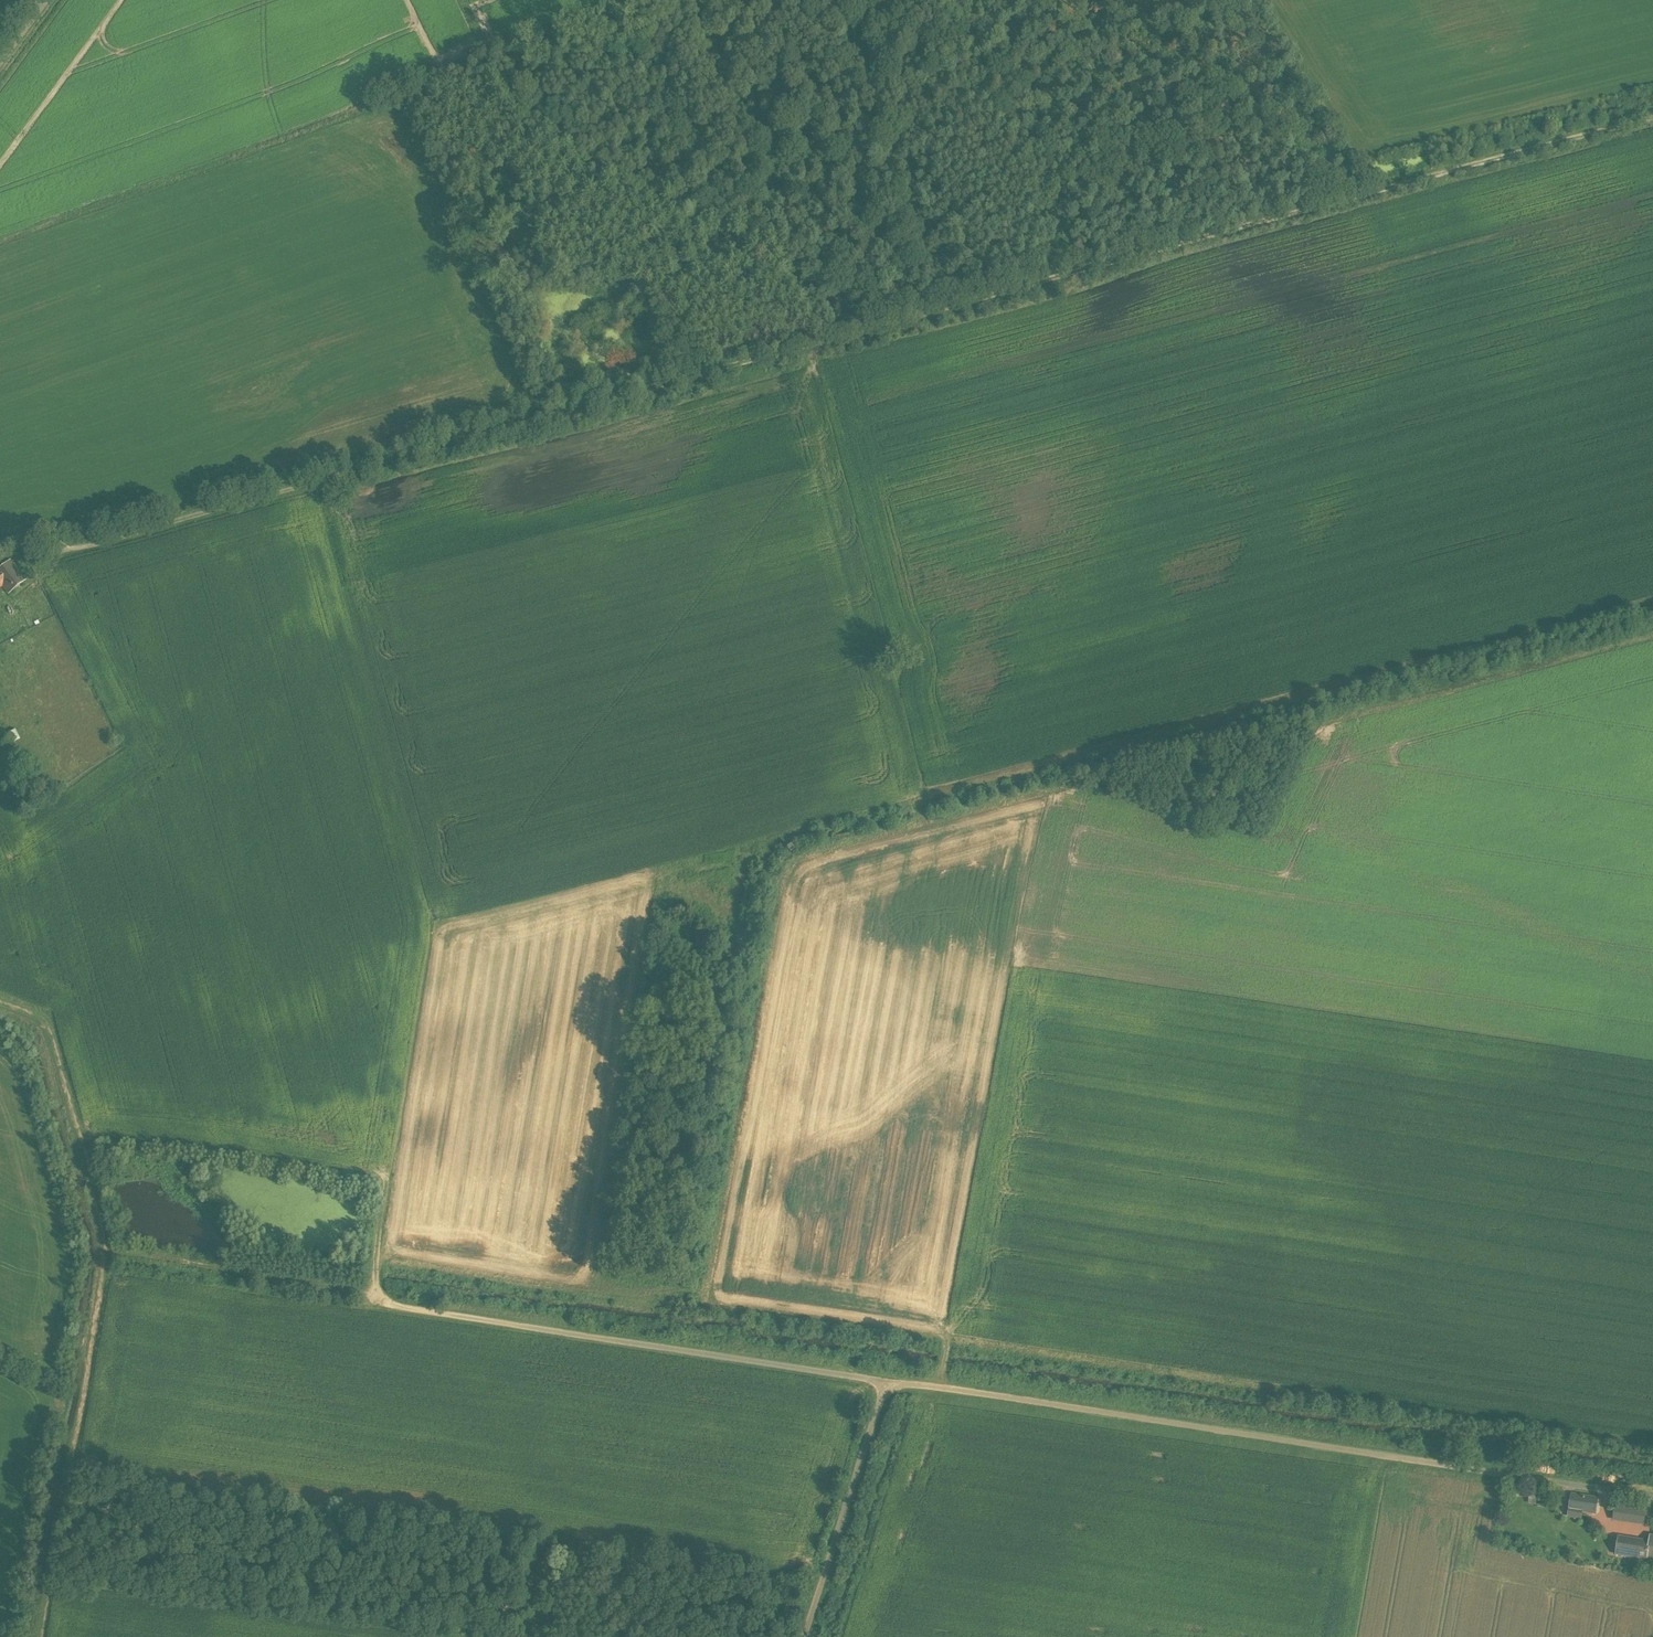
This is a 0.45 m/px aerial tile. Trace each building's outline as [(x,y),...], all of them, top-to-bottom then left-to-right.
[(3,585),(9,593),(26,579),(11,560),(0,569),(0,587),(3,585)] [(1598,1498),(1573,1494),(1571,1508),(1596,1512),(1598,1498)] [(1647,1506),(1617,1502),(1615,1516),(1645,1520),(1647,1506)] [(1650,1541),(1619,1536),(1616,1554),(1647,1559),(1648,1559),(1651,1541),(1650,1541)]
